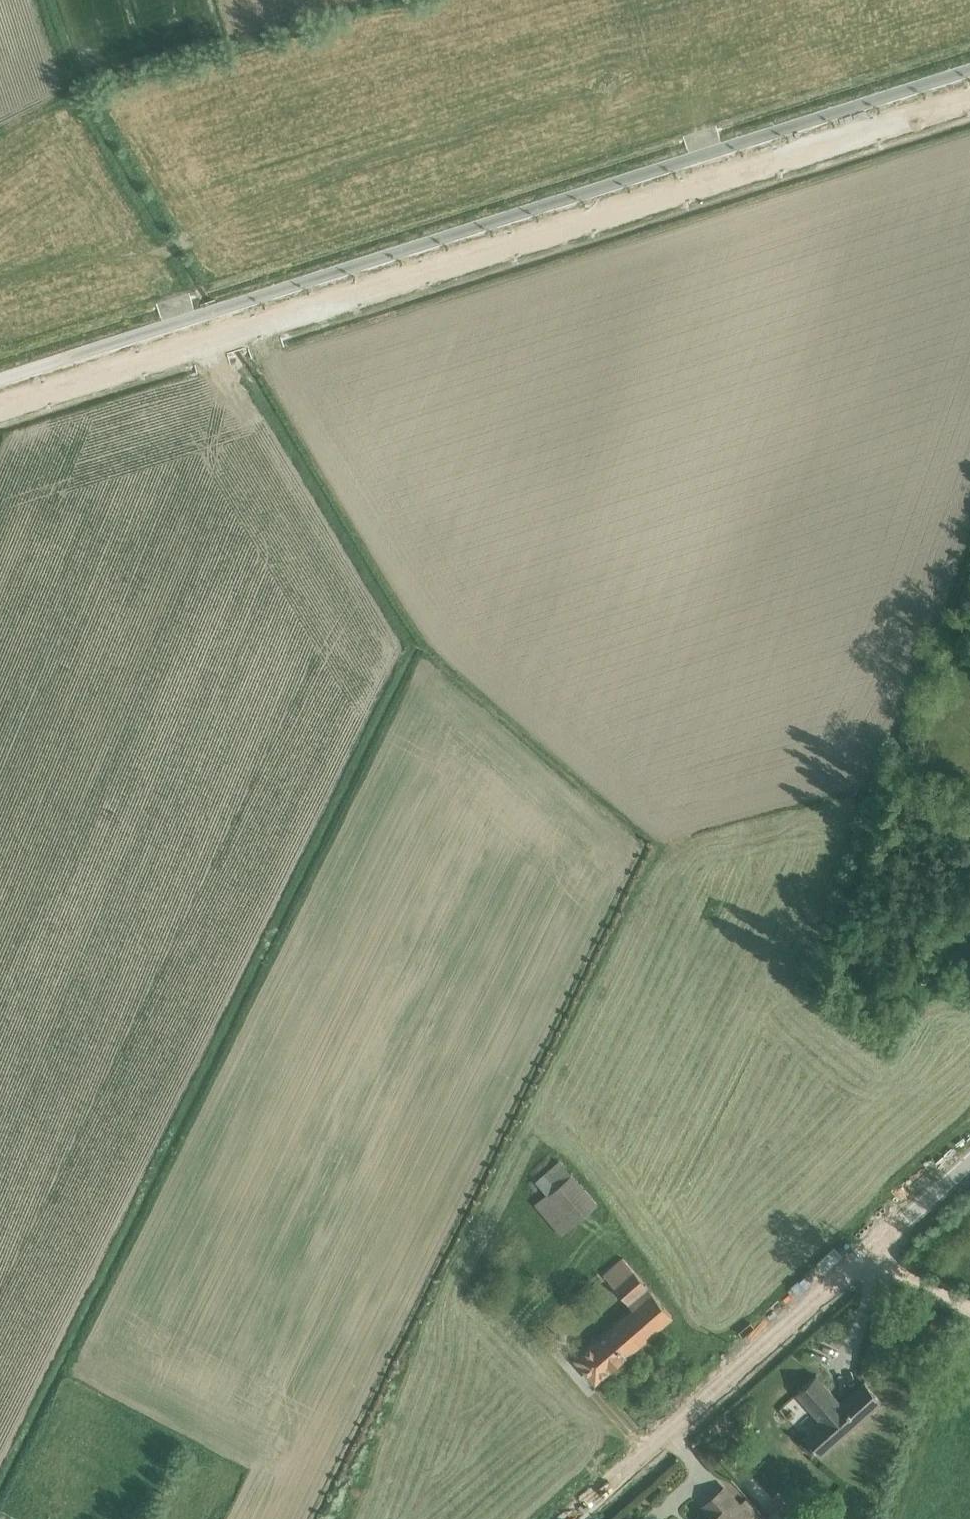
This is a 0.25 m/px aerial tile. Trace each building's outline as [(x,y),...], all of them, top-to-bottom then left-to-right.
[(547,1191),(571,1170),(560,1157),(536,1178),(547,1191)] [(571,1170),(547,1191),(535,1202),(562,1234),(599,1202),(571,1170)] [(633,1306),(575,1355),(596,1379),(673,1313),(622,1255),(605,1271),(633,1306)] [(817,1374),(798,1391),(822,1417),(803,1433),(807,1437),(802,1443),(813,1454),(818,1449),(822,1454),(883,1399),(865,1380),(842,1401),(817,1374)] [(709,1518),(752,1518),(725,1487),(705,1504),(714,1515),(709,1518)] [(766,1507),(773,1515),(771,1516),(774,1518),(801,1518),(786,1501),(785,1503),(778,1495),(766,1507)]
